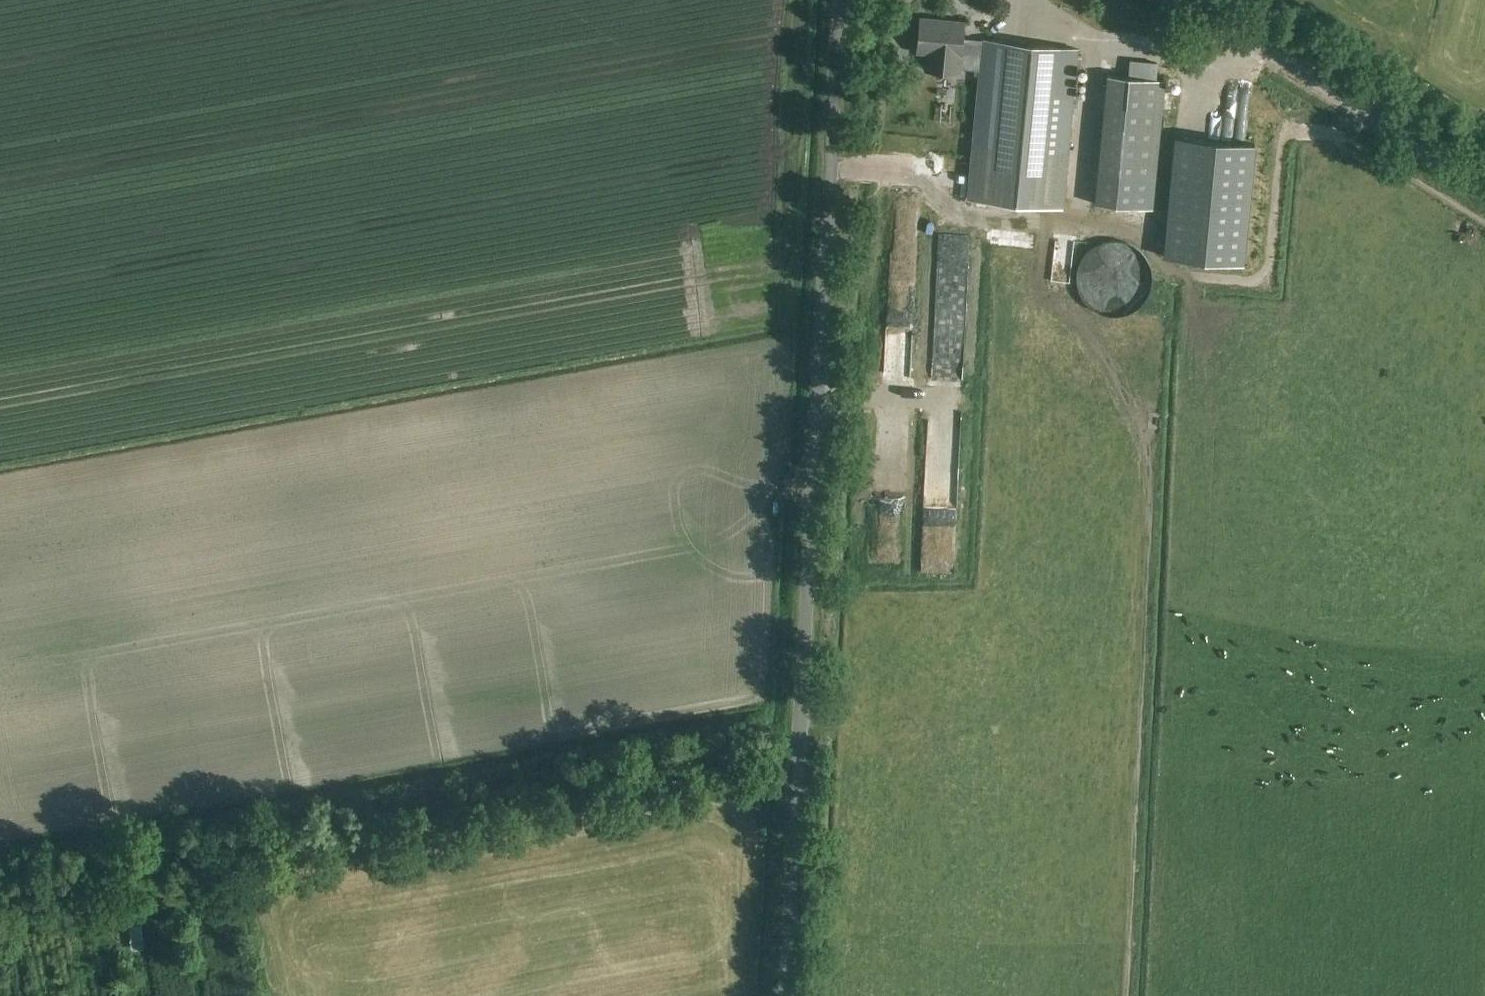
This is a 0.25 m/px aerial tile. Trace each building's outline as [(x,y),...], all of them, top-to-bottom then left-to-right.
[(926,53),(925,70),(959,73),(959,68),(980,70),(968,198),(1063,207),(1078,49),(984,40),(983,46),(963,44),(965,22),(921,18),(918,52),(926,53)] [(1154,208),(1166,80),(1105,74),(1092,202),(1154,208)] [(946,117),(968,117),(968,75),(946,75),(946,117)] [(1164,257),(1243,265),(1255,145),(1175,138),(1164,257)] [(1090,306),(1100,312),(1112,314),(1123,313),(1134,308),(1142,300),(1148,290),(1150,279),(1148,267),(1144,257),(1136,249),(1126,243),(1115,241),(1104,242),(1094,247),(1085,254),(1079,264),(1077,275),(1078,287),(1082,297),(1090,306)] [(918,279),(894,279),(894,347),(918,346),(918,279)] [(950,331),(973,331),(973,295),(950,295),(950,331)]
